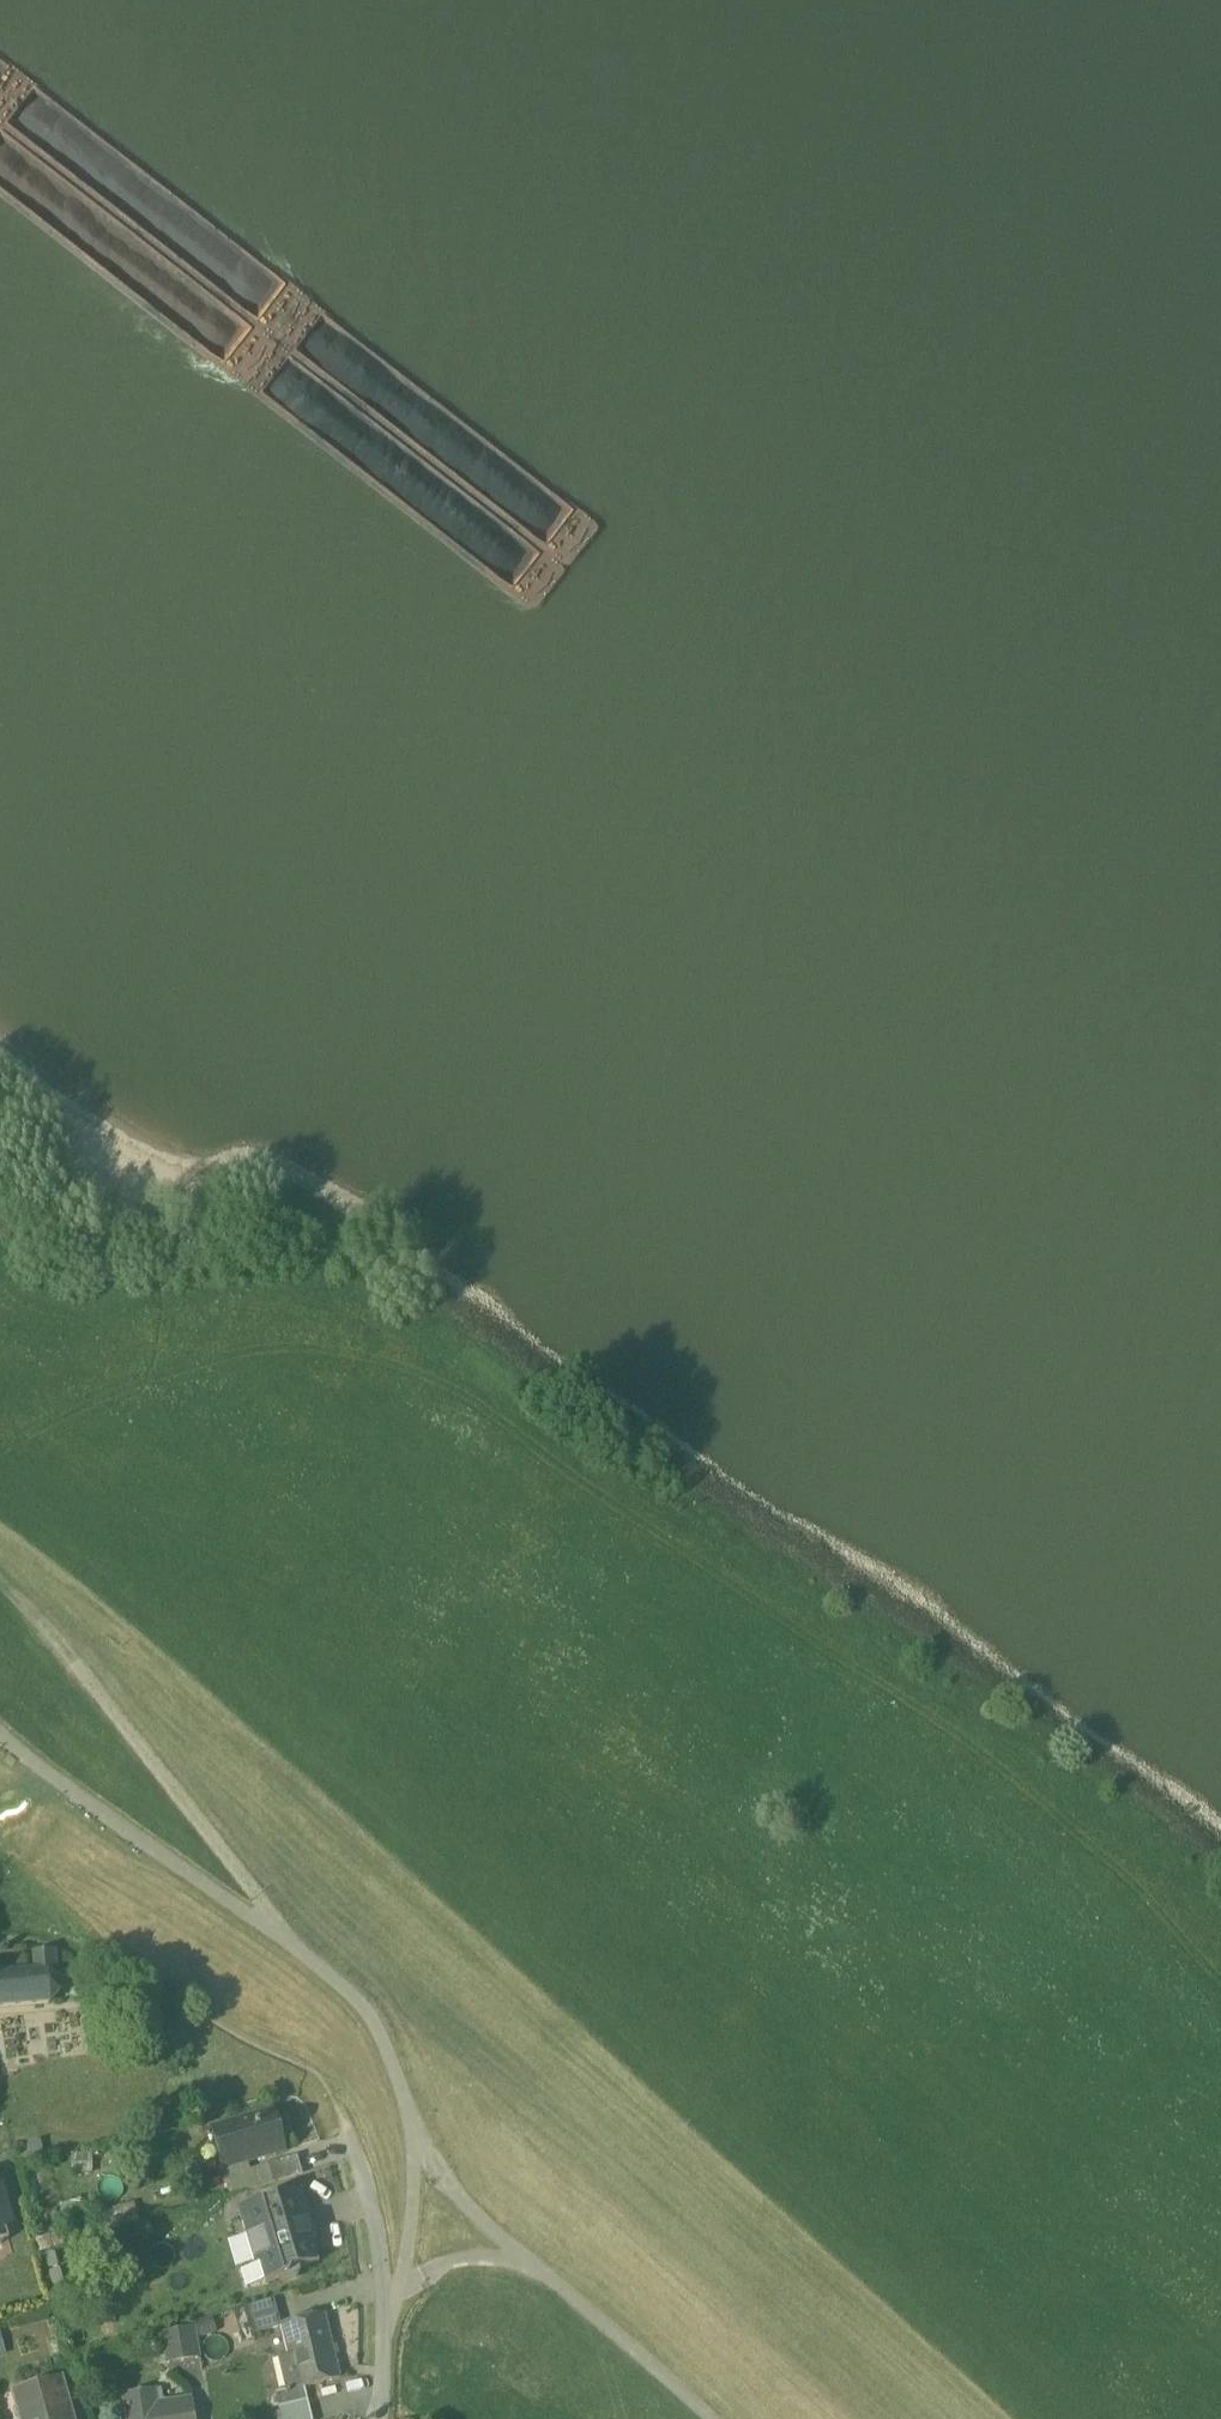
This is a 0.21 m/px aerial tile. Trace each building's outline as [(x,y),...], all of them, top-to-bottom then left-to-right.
[(0,1977),(0,2011),(50,2007),(59,1995),(55,1954),(32,1956),(33,1974),(0,1977)] [(270,2113),(214,2129),(226,2170),(248,2164),(282,2154),(270,2113)] [(297,2158),(266,2167),(272,2185),(304,2176),(304,2175),(302,2175),(297,2158)] [(250,2172),(248,2164),(226,2170),(221,2171),(229,2198),(272,2185),(266,2167),(250,2172)] [(4,2245),(3,2243),(9,2242),(6,2233),(15,2230),(2,2186),(0,2187),(0,2248),(4,2245)] [(302,2191),(238,2210),(255,2269),(241,2273),(247,2289),(265,2284),(265,2285),(289,2278),(292,2272),(319,2264),(310,2236),(308,2237),(306,2227),(312,2225),(302,2191)] [(274,2301),(248,2308),(248,2310),(254,2328),(256,2336),(282,2328),(281,2326),(274,2301)] [(248,2310),(238,2313),(243,2332),(254,2328),(248,2310)] [(324,2315),(281,2326),(282,2328),(288,2357),(278,2359),(286,2392),(296,2390),(297,2391),(304,2389),(340,2381),(324,2315)] [(193,2330),(162,2335),(167,2366),(198,2360),(193,2330)] [(12,2396),(13,2398),(17,2397),(24,2418),(73,2418),(63,2381),(12,2396)] [(297,2391),(296,2390),(286,2392),(276,2395),(282,2418),(312,2418),(304,2389),(297,2391)] [(155,2393),(123,2398),(127,2418),(194,2418),(191,2401),(158,2406),(155,2393)]
